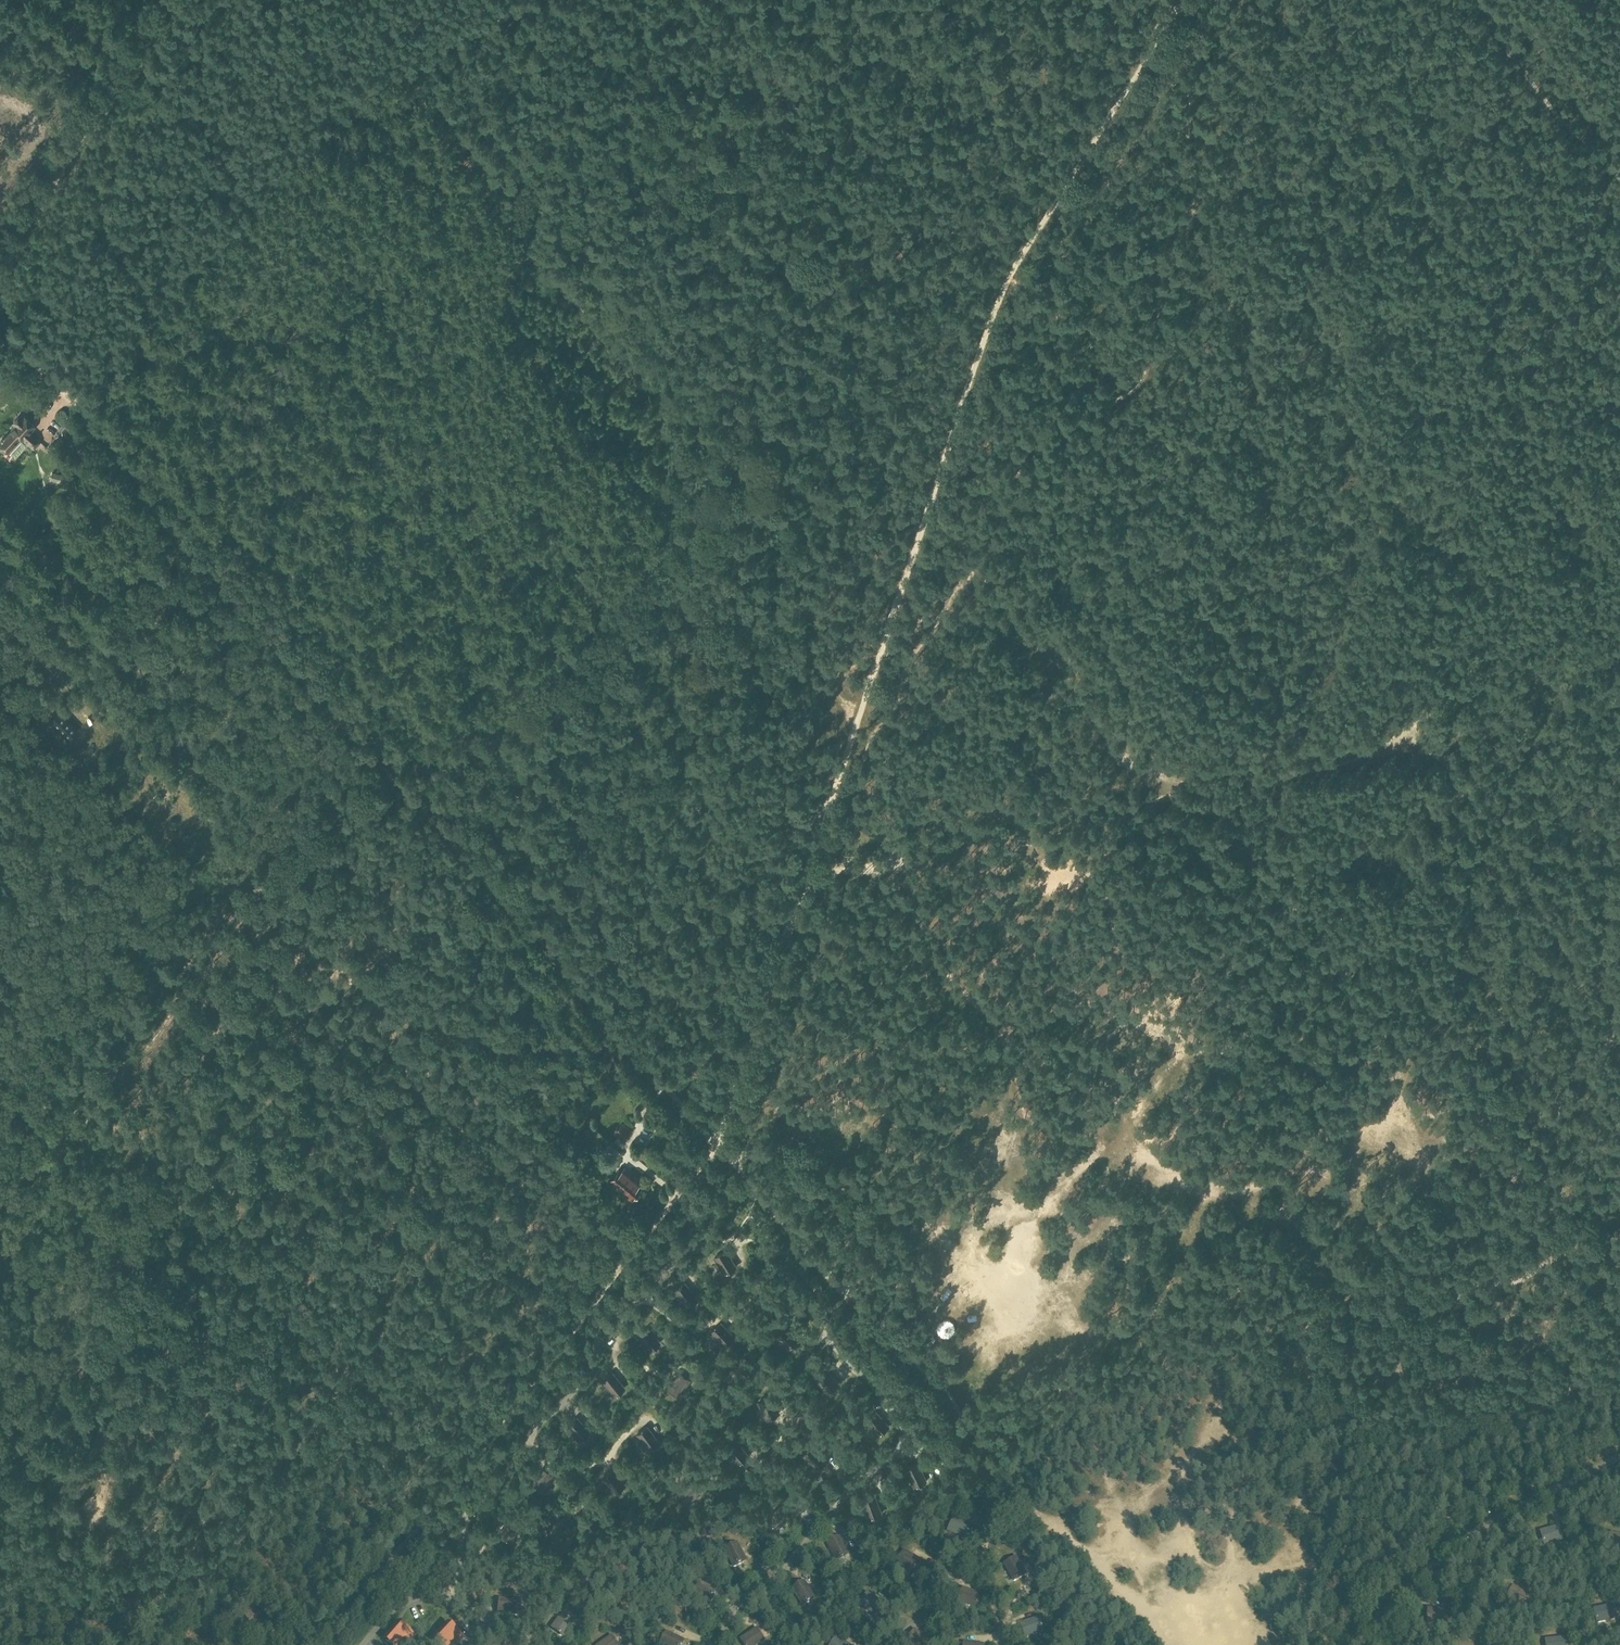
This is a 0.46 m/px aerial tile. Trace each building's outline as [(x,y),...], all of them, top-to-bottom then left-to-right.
[(0,438),(0,445),(6,451),(14,458),(19,453),(20,453),(23,450),(23,448),(28,443),(33,448),(38,442),(28,432),(33,426),(23,417),(21,419),(19,417),(13,423),(16,425),(5,436),(4,434),(0,438)] [(66,427),(55,438),(64,446),(69,441),(79,448),(84,442),(66,427)] [(52,472),(49,480),(59,483),(61,475),(52,472)] [(50,722),(69,740),(79,730),(65,715),(63,717),(59,713),(50,722)] [(569,1099),(581,1082),(573,1076),(567,1086),(569,1087),(564,1095),(569,1099)] [(566,1128),(575,1117),(566,1109),(563,1113),(564,1114),(558,1122),(566,1128)] [(612,1133),(623,1142),(632,1132),(622,1122),(612,1133)] [(605,1151),(611,1142),(589,1125),(579,1139),(589,1147),(589,1146),(595,1150),(599,1147),(605,1151)] [(625,1167),(619,1171),(618,1170),(610,1180),(631,1199),(640,1189),(636,1186),(640,1180),(625,1167)] [(727,1249),(713,1257),(724,1275),(737,1267),(727,1249)] [(684,1281),(672,1291),(685,1307),(697,1298),(684,1281)] [(724,1347),(735,1337),(721,1322),(710,1332),(724,1347)] [(647,1327),(636,1337),(649,1352),(661,1343),(647,1327)] [(827,1368),(815,1377),(827,1394),(840,1385),(827,1368)] [(612,1372),(601,1381),(613,1397),(625,1388),(612,1372)] [(680,1398),(690,1380),(676,1373),(667,1391),(680,1398)] [(757,1402),(767,1420),(780,1413),(770,1395),(757,1402)] [(877,1411),(865,1421),(879,1436),(890,1426),(877,1411)] [(660,1442),(647,1426),(635,1435),(647,1451),(660,1442)] [(736,1440),(725,1450),(738,1465),(750,1455),(736,1440)] [(918,1463),(905,1469),(914,1487),(927,1481),(918,1463)] [(530,1485),(543,1494),(554,1477),(542,1468),(530,1485)] [(875,1494),(862,1499),(868,1518),(883,1513),(875,1494)] [(781,1504),(765,1517),(775,1529),(791,1516),(781,1504)] [(972,1527),(953,1518),(947,1532),(966,1540),(972,1527)] [(1564,1540),(1559,1525),(1539,1531),(1543,1545),(1564,1540)] [(1610,1532),(1606,1547),(1619,1550),(1619,1535),(1610,1532)] [(841,1537),(827,1543),(836,1562),(850,1555),(841,1537)] [(738,1542),(724,1550),(734,1568),(747,1561),(738,1542)] [(904,1550),(896,1564),(914,1574),(922,1561),(904,1550)] [(1017,1557),(1003,1564),(1014,1582),(1027,1574),(1017,1557)] [(719,1589),(702,1579),(694,1592),(711,1603),(719,1589)] [(805,1581),(792,1589),(803,1607),(816,1599),(805,1581)] [(1513,1585),(1506,1599),(1525,1609),(1531,1594),(1513,1585)] [(962,1587),(958,1602),(977,1608),(982,1594),(962,1587)] [(867,1592),(858,1605),(875,1616),(884,1603),(867,1592)] [(498,1599),(497,1614),(518,1615),(519,1600),(498,1599)] [(1614,1604),(1593,1608),(1596,1623),(1617,1619),(1614,1604)] [(1448,1610),(1428,1608),(1426,1623),(1447,1625),(1448,1610)] [(561,1613),(550,1629),(563,1638),(575,1621),(561,1613)] [(1039,1617),(1020,1624),(1025,1638),(1045,1631),(1039,1617)] [(405,1644),(412,1636),(396,1622),(382,1638),(390,1644),(397,1644),(401,1640),(405,1644)] [(454,1644),(455,1644),(462,1637),(446,1623),(431,1639),(438,1644),(447,1644),(450,1642),(454,1644)] [(740,1640),(744,1644),(759,1644),(766,1641),(757,1629),(740,1640)] [(905,1641),(911,1644),(929,1644),(931,1642),(915,1629),(905,1641)] [(666,1631),(660,1644),(683,1644),(685,1641),(666,1631)] [(612,1635),(598,1644),(618,1644),(612,1635)] [(836,1636),(830,1644),(850,1644),(836,1636)]
